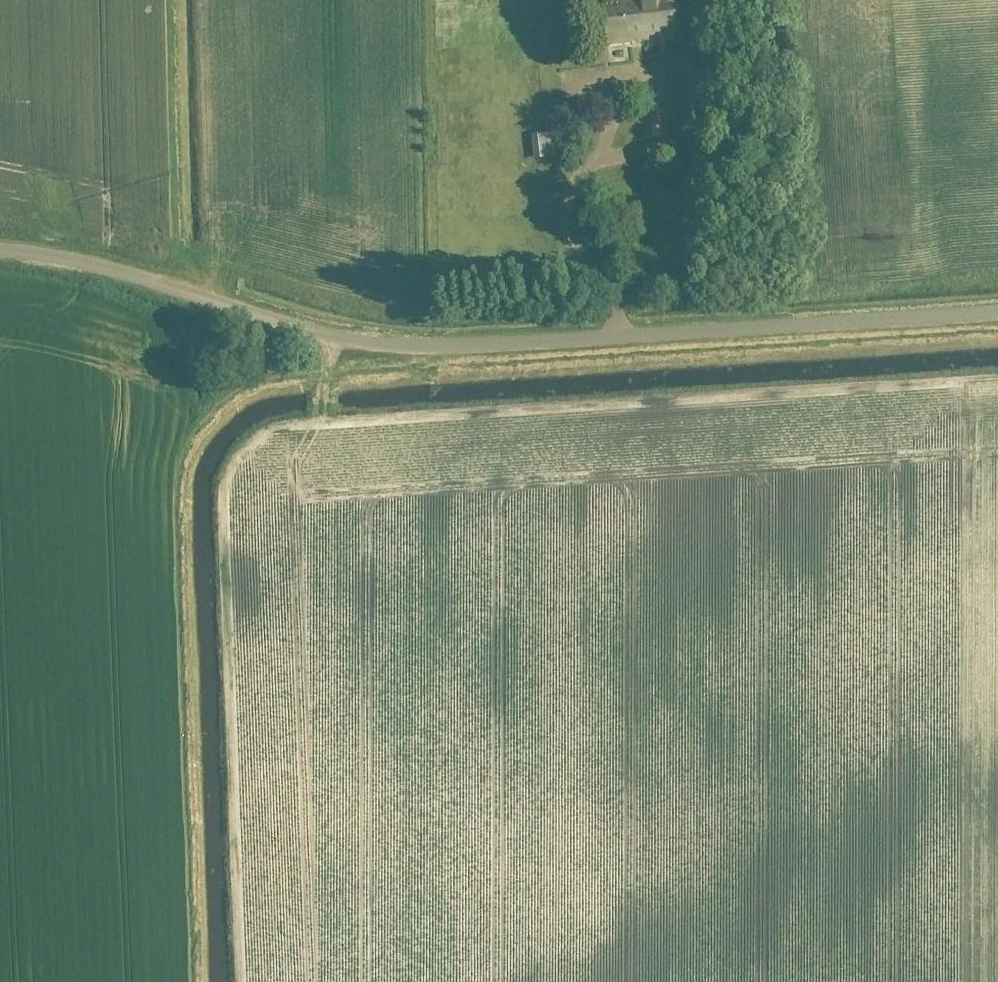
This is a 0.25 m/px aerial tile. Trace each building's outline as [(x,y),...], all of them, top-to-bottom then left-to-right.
[(677,37),(672,0),(647,0),(603,6),(608,46),(677,37)] [(553,160),(550,136),(536,137),(539,162),(553,160)]
